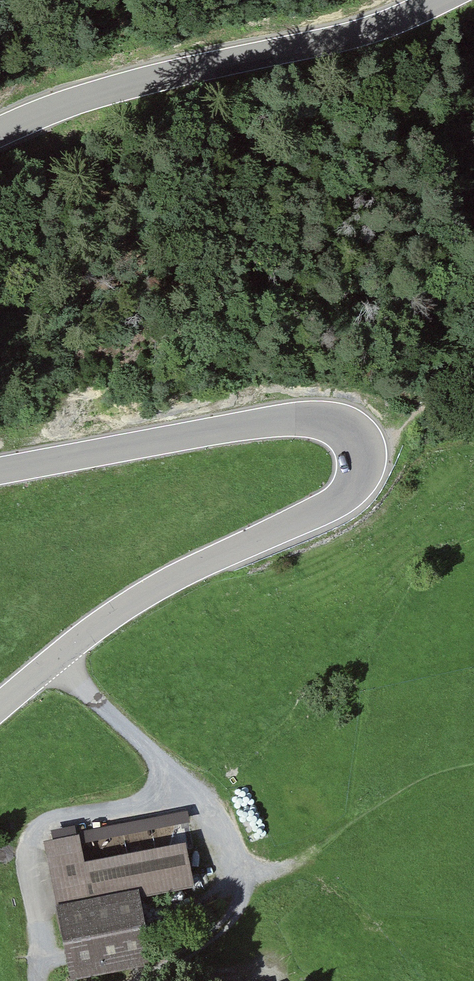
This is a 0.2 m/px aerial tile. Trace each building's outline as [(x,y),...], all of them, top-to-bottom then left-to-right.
[(179,809),(37,836),(63,978),(148,962),(135,891),(192,880),(179,809)]
